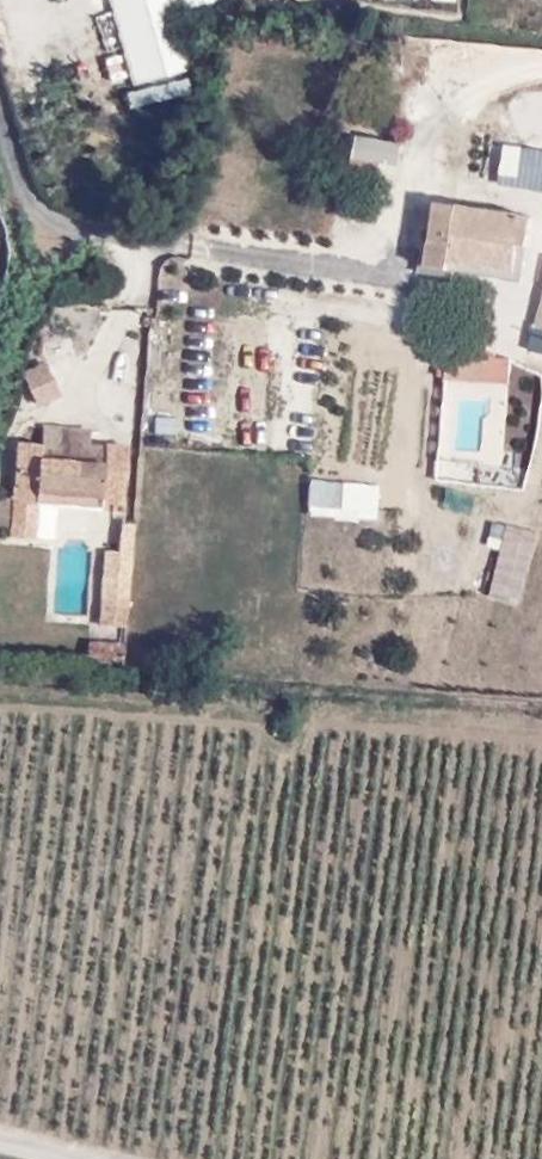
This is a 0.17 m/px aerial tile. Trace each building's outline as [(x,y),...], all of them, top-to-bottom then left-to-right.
[(175,0),(104,0),(129,91),(195,73),(178,10),(175,0)] [(178,10),(213,0),(175,0),(178,10)] [(131,113),(192,94),(186,76),(126,95),(131,113)] [(541,143),(541,94),(513,94),(513,143),(541,143)] [(396,164),(399,143),(353,136),(350,157),(396,164)] [(506,186),(541,192),(541,148),(513,144),(506,186)] [(524,242),(530,213),(435,199),(425,262),(444,264),(446,259),(512,270),(516,241),(524,242)] [(526,350),(541,354),(541,288),(526,350)] [(510,359),(446,354),(445,379),(508,383),(510,359)] [(37,406),(59,396),(44,363),(22,372),(37,406)] [(21,444),(18,499),(0,498),(0,531),(10,532),(10,537),(34,538),(37,501),(125,507),(129,445),(93,443),(94,427),(43,424),(41,446),(21,444)] [(308,482),(308,516),(379,516),(379,483),(308,482)] [(490,595),(522,602),(539,530),(507,523),(490,595)] [(98,549),(91,625),(119,627),(127,552),(98,549)]
